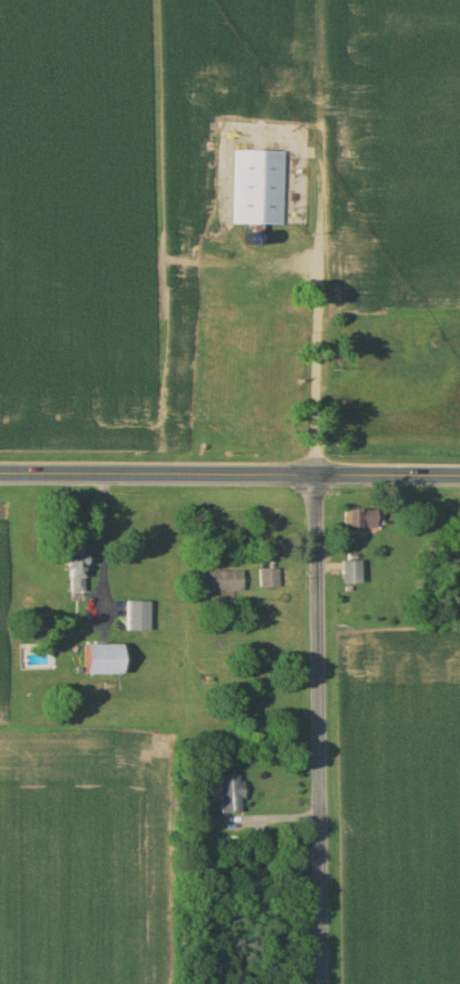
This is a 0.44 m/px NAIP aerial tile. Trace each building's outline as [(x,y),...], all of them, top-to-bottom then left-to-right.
[(234,226),(283,226),(284,153),(234,153),(234,226)] [(342,528),(372,528),(372,510),(342,510),(342,528)] [(63,592),(80,592),(80,546),(64,546),(63,592)] [(360,561),(339,561),(339,584),(360,584),(360,561)] [(259,570),(259,588),(277,588),(277,570),(259,570)] [(201,572),(201,593),(242,593),(242,572),(201,572)] [(148,602),(124,602),(124,632),(148,632),(148,602)] [(120,675),(120,645),(76,645),(76,675),(120,675)] [(240,812),(238,775),(216,776),(218,813),(240,812)]
